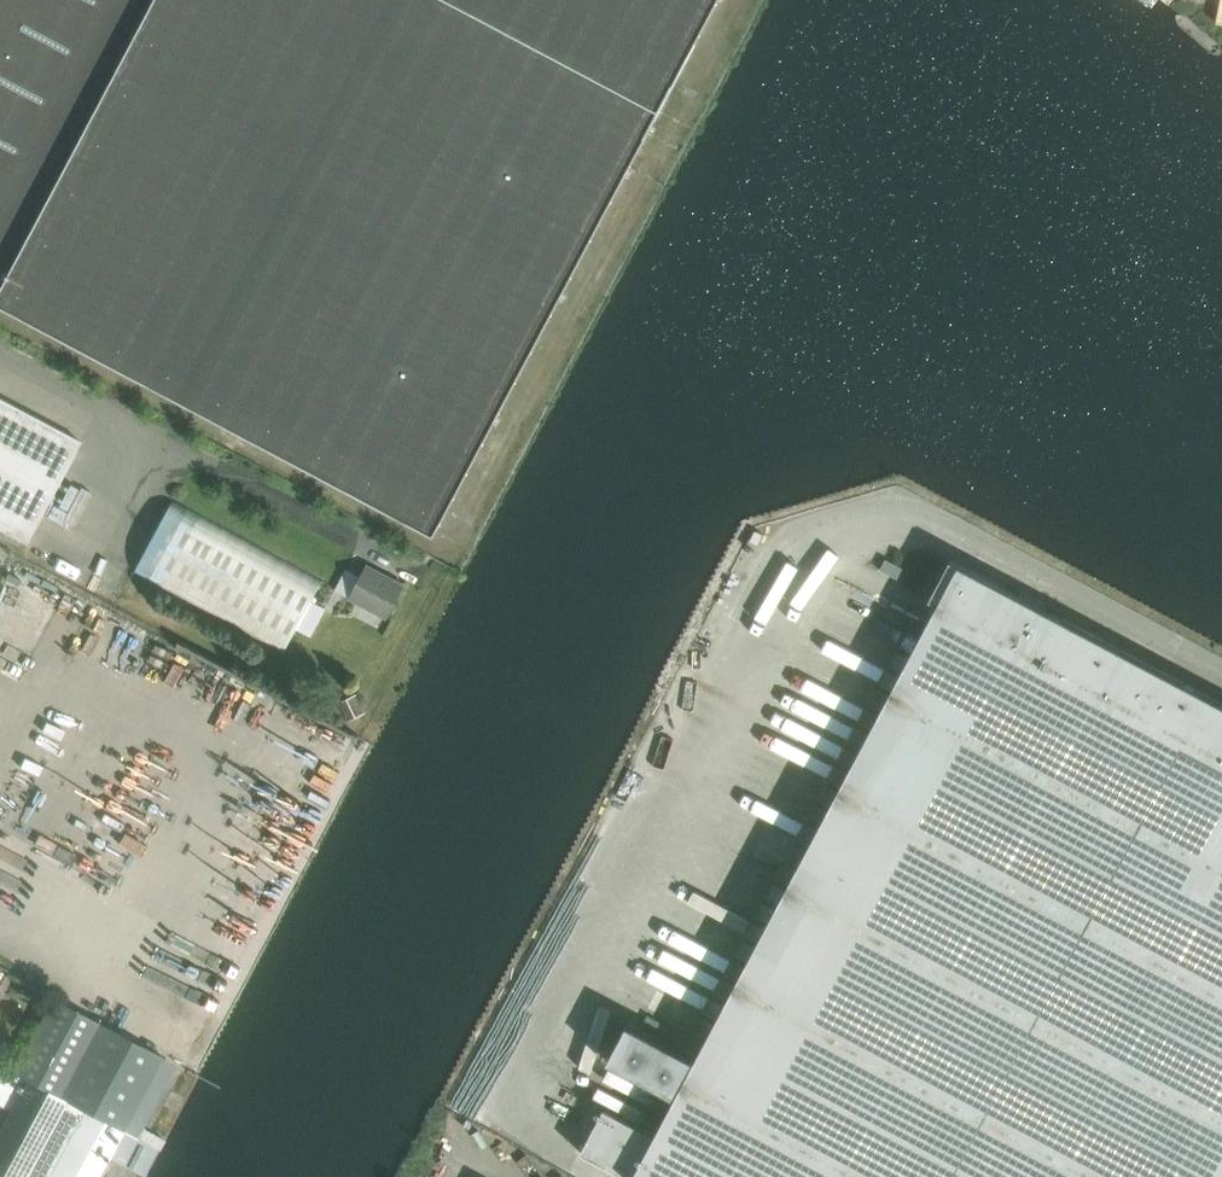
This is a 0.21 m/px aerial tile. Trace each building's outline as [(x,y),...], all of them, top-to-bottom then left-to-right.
[(661,108),(456,0),(0,0),(0,301),(436,533),(661,108)] [(81,438),(0,395),(0,525),(27,540),(81,438)] [(322,581),(173,501),(135,574),(284,653),(322,581)] [(580,1152),(628,1176),(1221,1176),(1221,703),(1046,609),(1048,606),(1050,606),(1050,605),(1020,588),(1019,590),(1020,590),(1018,595),(951,559),(929,599),(938,603),(655,1134),(604,1107),(580,1152)] [(369,565),(350,601),(384,620),(403,583),(369,565)] [(0,590),(0,670),(17,680),(63,596),(12,568),(0,590)] [(315,826),(351,738),(355,740),(357,734),(280,702),(241,796),(315,826)] [(13,1071),(123,1129),(162,1055),(53,997),(13,1071)] [(0,1128),(0,1176),(97,1176),(123,1129),(13,1071),(0,1064),(0,1106),(9,1111),(0,1128)] [(137,1137),(122,1164),(143,1175),(158,1148),(138,1137),(137,1137)]
